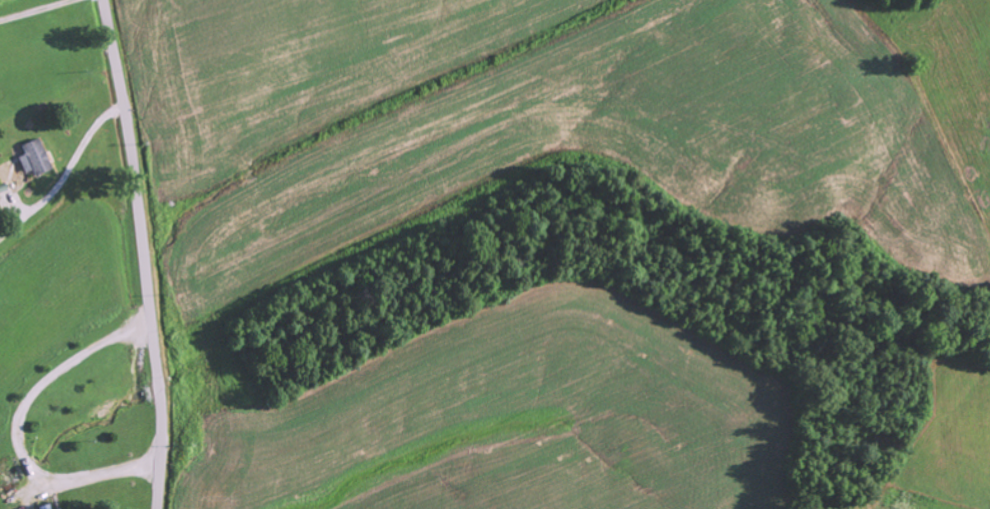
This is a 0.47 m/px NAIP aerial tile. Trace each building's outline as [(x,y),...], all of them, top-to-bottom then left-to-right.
[(21,144),(24,153),(17,156),(24,172),(32,168),(34,175),(52,168),(40,136),(21,144)]
